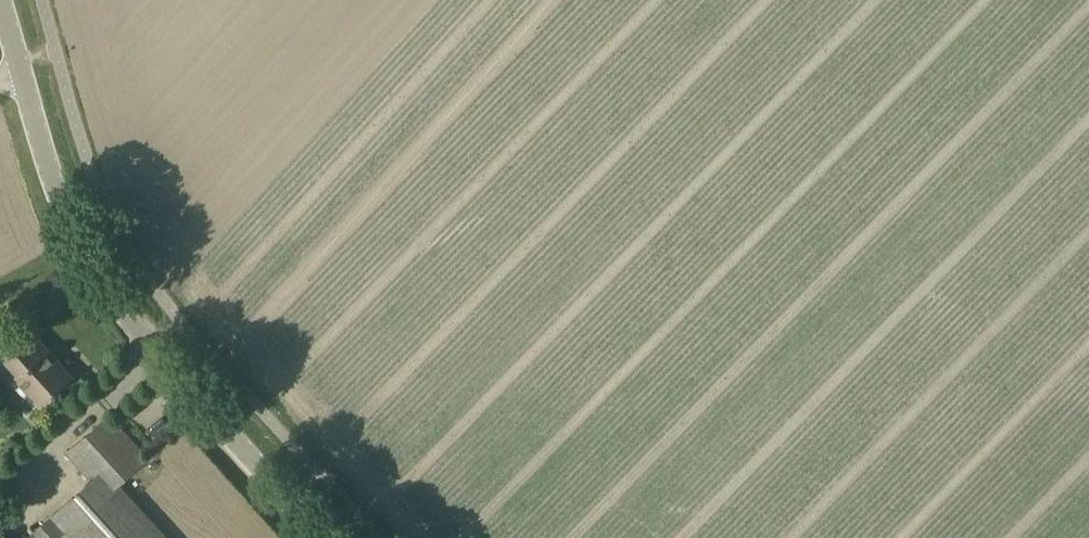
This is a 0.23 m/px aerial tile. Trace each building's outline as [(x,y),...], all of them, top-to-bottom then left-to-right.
[(40,402),(73,374),(35,333),(6,358),(19,372),(15,376),(40,402)] [(118,483),(147,457),(109,414),(68,451),(91,479),(25,537),(56,537),(69,527),(79,537),(168,537),(118,483)] [(0,529),(0,537),(9,537),(0,529)]
